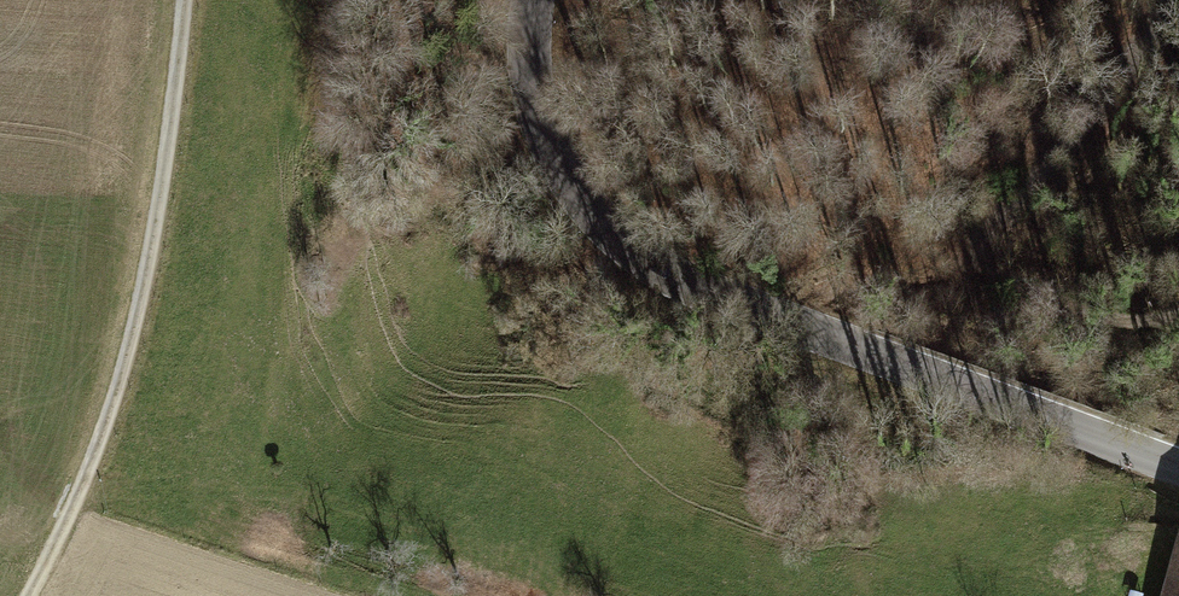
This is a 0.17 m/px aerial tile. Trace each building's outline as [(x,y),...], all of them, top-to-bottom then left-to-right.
[(1161,595),(1178,595),(1178,527),(1161,595)]
